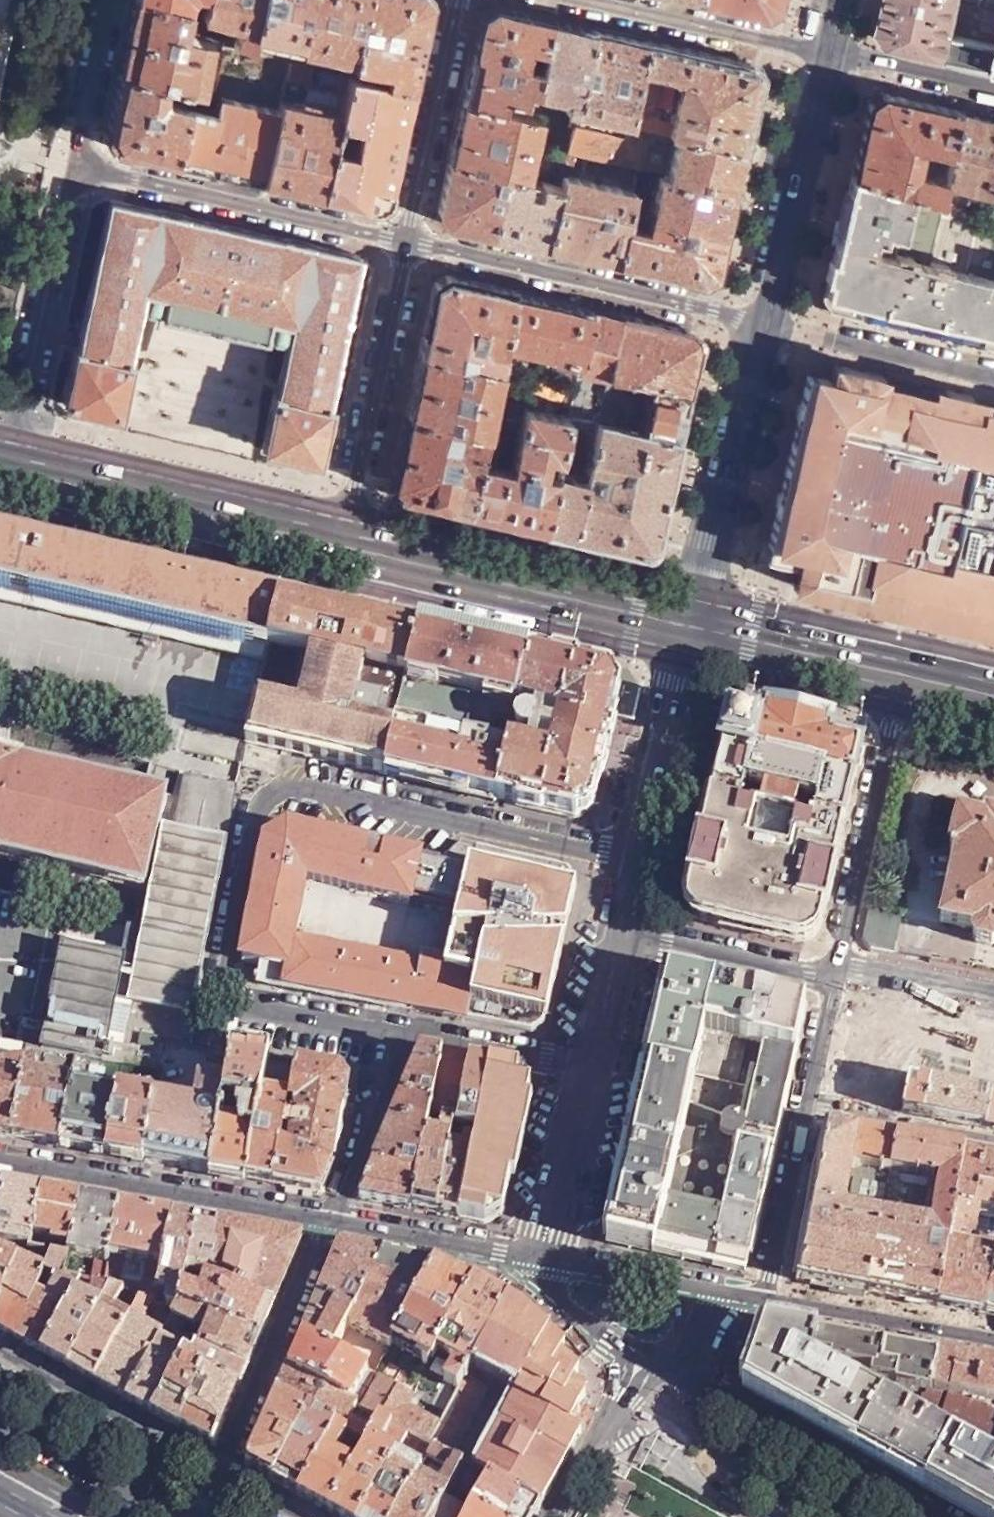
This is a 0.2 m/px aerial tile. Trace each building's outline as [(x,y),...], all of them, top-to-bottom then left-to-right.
[(118,74),(165,84),(201,92),(212,42),(195,39),(197,30),(180,25),(184,8),(151,0),(134,0),(118,74)] [(201,12),(200,16),(235,24),(229,47),(249,52),(261,0),(204,0),(201,12)] [(289,61),(294,62),(298,49),(267,42),(269,34),(299,41),(309,0),(261,0),(249,52),(289,61)] [(365,0),(309,0),(299,41),(298,46),(352,59),(365,0)] [(414,89),(433,2),(431,0),(365,0),(352,59),(351,64),(389,73),(386,83),(414,89)] [(701,0),(765,15),(776,7),(778,0),(701,0)] [(885,32),(893,46),(993,70),(993,0),(892,0),(885,32)] [(481,13),(472,53),(540,66),(552,19),(493,5),(481,13)] [(578,98),(593,28),(552,19),(540,66),(534,88),(578,98)] [(576,124),(624,134),(627,121),(646,41),(593,28),(578,98),(572,123),(576,124)] [(627,121),(745,148),(761,77),(754,65),(646,41),(627,121)] [(212,57),(218,59),(220,52),(214,51),(212,57)] [(472,53),(462,100),(501,108),(504,96),(522,99),(526,86),(534,88),(540,66),(472,53)] [(279,107),(263,182),(322,196),(332,148),(338,122),(349,74),(323,68),(320,85),(306,82),(310,65),(294,62),(289,61),(279,107)] [(113,149),(176,163),(189,107),(190,105),(165,99),(165,84),(118,74),(105,137),(113,149)] [(332,148),(322,196),(376,208),(390,200),(414,89),(386,83),(349,74),(338,122),(358,127),(353,151),(332,148)] [(189,107),(176,163),(263,182),(279,107),(219,93),(218,96),(227,98),(223,114),(215,112),(189,107)] [(937,182),(953,110),(881,93),(867,102),(851,177),(904,194),(932,203),(937,182)] [(218,96),(215,112),(223,114),(227,98),(218,96)] [(506,174),(526,178),(540,116),(501,108),(462,100),(449,160),(506,174)] [(953,110),(937,182),(993,195),(993,189),(993,120),(953,110)] [(745,148),(627,121),(618,160),(639,165),(638,172),(659,177),(735,194),(745,148)] [(570,149),(618,160),(624,134),(576,124),(570,149)] [(447,223),(493,234),(506,174),(449,160),(438,210),(447,223)] [(627,224),(634,189),(612,184),(564,173),(561,186),(547,246),(618,263),(627,224)] [(493,234),(547,246),(561,186),(526,178),(506,174),(493,234)] [(648,229),(627,224),(618,263),(705,283),(716,276),(735,194),(659,177),(648,229)] [(904,194),(851,177),(835,247),(889,260),(904,194)] [(932,203),(904,194),(889,260),(835,247),(823,301),(832,312),(993,349),(993,222),(987,220),(932,203)] [(158,212),(110,200),(76,351),(74,350),(62,405),(117,418),(131,362),(127,360),(140,310),(162,315),(162,317),(266,340),(268,338),(288,342),(277,394),(275,394),(262,449),(318,462),(330,405),(328,404),(360,258),(312,246),(312,244),(285,239),(284,241),(188,219),(188,217),(158,210),(158,212)] [(504,343),(515,291),(449,276),(437,284),(422,351),(499,368),(504,343)] [(593,309),(515,291),(504,343),(513,345),(523,347),(581,361),(593,309)] [(624,316),(593,309),(581,361),(579,370),(610,377),(624,316)] [(694,332),(624,316),(610,377),(689,394),(700,343),(694,332)] [(523,347),(513,345),(507,370),(510,371),(518,373),(523,347)] [(499,368),(422,351),(408,416),(485,433),(499,368)] [(978,410),(981,398),(946,390),(944,394),(881,379),(881,375),(834,365),(830,378),(807,372),(766,553),(798,561),(791,586),(993,632),(993,414),(978,410)] [(518,373),(510,371),(507,382),(515,384),(518,373)] [(689,394),(610,377),(608,389),(577,382),(570,409),(569,419),(544,529),(644,553),(655,546),(689,394)] [(479,463),(468,511),(544,529),(569,419),(545,413),(547,404),(512,396),(503,436),(496,468),(479,463)] [(485,433),(408,416),(394,485),(401,496),(468,511),(479,463),(496,468),(503,436),(485,433)] [(265,656),(281,595),(0,532),(0,596),(265,656)] [(281,595),(265,656),(246,740),(385,773),(420,627),(281,595)] [(420,627),(385,773),(496,798),(531,652),(420,627)] [(531,652),(496,798),(577,817),(593,805),(614,720),(621,688),(611,671),(577,662),(531,652)] [(621,688),(614,720),(634,724),(642,686),(627,664),(579,652),(577,662),(611,671),(621,688)] [(724,747),(713,790),(843,824),(854,779),(855,779),(862,747),(832,740),(834,733),(829,732),(832,723),(767,706),(765,715),(760,714),(758,720),(728,712),(719,746),(724,747)] [(146,888),(169,794),(0,755),(0,854),(146,888)] [(166,1037),(186,1040),(233,798),(235,788),(186,779),(177,826),(167,824),(147,929),(131,925),(125,958),(65,946),(44,1049),(74,1055),(122,1064),(160,1071),(166,1037)] [(843,824),(713,790),(710,790),(688,878),(691,879),(687,895),(687,901),(690,909),(694,914),(702,920),(718,924),(718,926),(780,941),(780,939),(795,942),(803,941),(812,937),(821,927),(825,911),(827,912),(837,868),(835,867),(845,825),(843,824)] [(986,813),(985,818),(957,812),(949,848),(951,848),(951,851),(956,852),(940,921),(974,929),(973,936),(977,942),(992,946),(993,944),(993,815),(986,813)] [(413,1010),(437,861),(288,827),(266,841),(242,961),(258,964),(255,981),(413,1010)] [(463,840),(437,861),(413,1010),(531,1031),(545,1022),(571,909),(557,889),(564,864),(463,840)] [(557,889),(571,909),(574,891),(578,877),(569,865),(564,864),(557,889)] [(904,918),(870,910),(863,939),(872,951),(895,956),(904,918)] [(606,1239),(715,1264),(728,1204),(758,1212),(804,1007),(669,975),(606,1239)] [(26,1057),(13,1136),(59,1144),(74,1055),(44,1049),(27,1047),(26,1057)] [(263,1076),(267,1053),(230,1048),(223,1085),(210,1171),(245,1178),(263,1076)] [(13,1136),(26,1057),(0,1052),(0,1134),(13,1136)] [(393,1121),(428,1127),(430,1117),(442,1056),(422,1053),(393,1121)] [(74,1055),(59,1144),(107,1153),(118,1090),(122,1064),(74,1055)] [(442,1056),(430,1117),(456,1122),(469,1061),(442,1056)] [(469,1061),(456,1122),(498,1129),(499,1123),(512,1125),(521,1081),(480,1073),(481,1064),(469,1061)] [(338,1071),(296,1065),(293,1080),(288,1103),(342,1113),(348,1084),(338,1071)] [(288,1103),(293,1080),(263,1076),(245,1178),(272,1183),(279,1148),(288,1103)] [(953,1086),(913,1078),(903,1113),(946,1121),(953,1086)] [(210,1171),(223,1085),(200,1080),(194,1105),(155,1098),(144,1160),(210,1171)] [(993,1130),(993,1094),(989,1093),(953,1086),(946,1121),(993,1130)] [(107,1153),(144,1160),(155,1098),(118,1090),(107,1153)] [(331,1168),(342,1113),(288,1103),(279,1148),(331,1168)] [(428,1127),(412,1209),(436,1213),(453,1136),(456,1122),(430,1117),(428,1127)] [(359,1200),(412,1209),(428,1127),(393,1121),(359,1200)] [(869,1294),(897,1140),(825,1126),(796,1280),(869,1294)] [(474,1141),(456,1217),(493,1224),(509,1141),(476,1135),(474,1141)] [(453,1136),(436,1213),(456,1217),(474,1141),(453,1136)] [(960,1188),(966,1153),(897,1140),(869,1294),(937,1307),(960,1188)] [(322,1192),(331,1168),(279,1148),(272,1183),(322,1192)] [(966,1153),(960,1188),(993,1194),(993,1158),(991,1158),(966,1153)] [(25,1248),(29,1249),(32,1232),(40,1190),(1,1183),(0,1191),(0,1244),(25,1248)] [(960,1188),(937,1307),(986,1315),(993,1273),(993,1194),(960,1188)] [(70,1246),(78,1197),(40,1190),(32,1232),(51,1236),(50,1243),(70,1246)] [(70,1246),(69,1253),(106,1260),(116,1203),(78,1197),(70,1246)] [(130,1282),(124,1291),(122,1297),(141,1301),(150,1302),(153,1286),(167,1212),(116,1203),(106,1260),(103,1276),(130,1282)] [(728,1204),(715,1264),(745,1270),(758,1212),(728,1204)] [(162,1305),(173,1307),(176,1302),(179,1283),(182,1266),(192,1217),(167,1212),(153,1286),(165,1289),(162,1305)] [(205,1270),(214,1221),(192,1217),(182,1266),(205,1270)] [(233,1287),(274,1304),(304,1237),(214,1221),(205,1270),(237,1276),(233,1287)] [(341,1245),(319,1296),(351,1314),(387,1253),(341,1245)] [(0,1304),(0,1328),(17,1337),(34,1293),(43,1271),(50,1253),(29,1249),(25,1248),(19,1263),(0,1304)] [(19,1263),(0,1253),(0,1304),(19,1263)] [(34,1293),(17,1337),(43,1351),(80,1282),(65,1279),(68,1257),(50,1253),(43,1271),(53,1276),(51,1281),(54,1283),(46,1299),(34,1293)] [(387,1253),(351,1314),(346,1322),(388,1347),(393,1340),(437,1261),(387,1253)] [(475,1284),(437,1261),(393,1340),(424,1358),(423,1362),(429,1365),(475,1284)] [(986,1315),(993,1317),(993,1273),(986,1315)] [(179,1283),(176,1302),(260,1336),(274,1304),(233,1287),(206,1275),(196,1290),(179,1283)] [(80,1282),(43,1351),(68,1366),(111,1288),(102,1287),(80,1282)] [(508,1303),(475,1284),(429,1365),(419,1383),(437,1394),(432,1403),(440,1408),(433,1420),(406,1405),(395,1424),(407,1431),(429,1443),(508,1303)] [(111,1288),(68,1366),(95,1380),(132,1318),(115,1309),(122,1297),(124,1291),(111,1288)] [(351,1314),(319,1296),(302,1334),(330,1350),(346,1322),(351,1314)] [(132,1318),(95,1380),(130,1399),(166,1335),(141,1323),(152,1303),(150,1302),(141,1301),(132,1318)] [(173,1307),(166,1335),(180,1341),(188,1326),(199,1332),(199,1335),(211,1340),(207,1348),(202,1345),(199,1350),(246,1369),(260,1336),(176,1302),(173,1307)] [(523,1312),(508,1303),(429,1443),(433,1445),(450,1455),(495,1374),(508,1354),(518,1360),(525,1348),(523,1346),(536,1325),(523,1312)] [(644,1328),(665,1330),(667,1314),(646,1312),(644,1328)] [(547,1334),(536,1325),(523,1346),(525,1348),(518,1360),(508,1354),(495,1374),(517,1388),(547,1334)] [(780,1410),(813,1340),(766,1331),(744,1391),(780,1410)] [(330,1350),(302,1334),(288,1367),(351,1401),(368,1371),(330,1350)] [(513,1396),(567,1425),(583,1397),(572,1385),(577,1374),(560,1358),(563,1351),(547,1334),(517,1388),(513,1396)] [(166,1335),(130,1399),(154,1412),(181,1363),(190,1346),(180,1341),(166,1335)] [(813,1340),(780,1410),(855,1449),(882,1402),(892,1386),(894,1374),(882,1371),(885,1354),(813,1340)] [(190,1346),(181,1363),(206,1374),(238,1387),(246,1369),(199,1350),(190,1346)] [(885,1354),(882,1371),(894,1374),(892,1386),(882,1402),(963,1447),(993,1465),(993,1406),(931,1394),(936,1363),(885,1354)] [(936,1363),(931,1394),(993,1406),(993,1365),(938,1354),(936,1363)] [(181,1363),(154,1412),(179,1427),(206,1374),(181,1363)] [(351,1401),(288,1367),(276,1394),(311,1413),(336,1427),(347,1434),(364,1443),(378,1415),(374,1413),(366,1429),(349,1419),(358,1404),(351,1401)] [(206,1374),(179,1427),(214,1445),(238,1387),(206,1374)] [(363,1408),(374,1413),(378,1415),(395,1424),(406,1405),(413,1393),(382,1375),(363,1408)] [(311,1413),(276,1394),(246,1465),(272,1479),(311,1413)] [(567,1425),(513,1396),(496,1425),(520,1438),(516,1450),(525,1454),(535,1444),(564,1458),(579,1432),(567,1425)] [(882,1402),(855,1449),(937,1493),(963,1447),(882,1402)] [(311,1413),(272,1479),(297,1494),(336,1427),(311,1413)] [(297,1494),(339,1516),(360,1516),(393,1456),(376,1446),(383,1436),(399,1445),(407,1431),(395,1424),(378,1415),(364,1443),(351,1464),(335,1455),(347,1434),(336,1427),(297,1494)] [(539,1505),(564,1458),(535,1444),(525,1454),(516,1450),(520,1438),(496,1425),(472,1467),(487,1476),(539,1505)] [(433,1445),(429,1443),(407,1431),(399,1445),(424,1459),(433,1445)] [(433,1445),(424,1459),(418,1470),(391,1516),(430,1516),(440,1501),(449,1486),(462,1461),(450,1455),(433,1445)] [(937,1493),(957,1504),(980,1516),(993,1516),(993,1465),(963,1447),(937,1493)] [(360,1516),(391,1516),(418,1470),(393,1456),(360,1516)] [(471,1504),(487,1476),(472,1467),(467,1464),(462,1461),(449,1486),(467,1498),(459,1512),(465,1515),(464,1516),(494,1516),(471,1504)] [(539,1505),(487,1476),(471,1504),(494,1516),(532,1516),(539,1505)] [(465,1515),(459,1512),(440,1501),(430,1516),(464,1516),(465,1515)]
